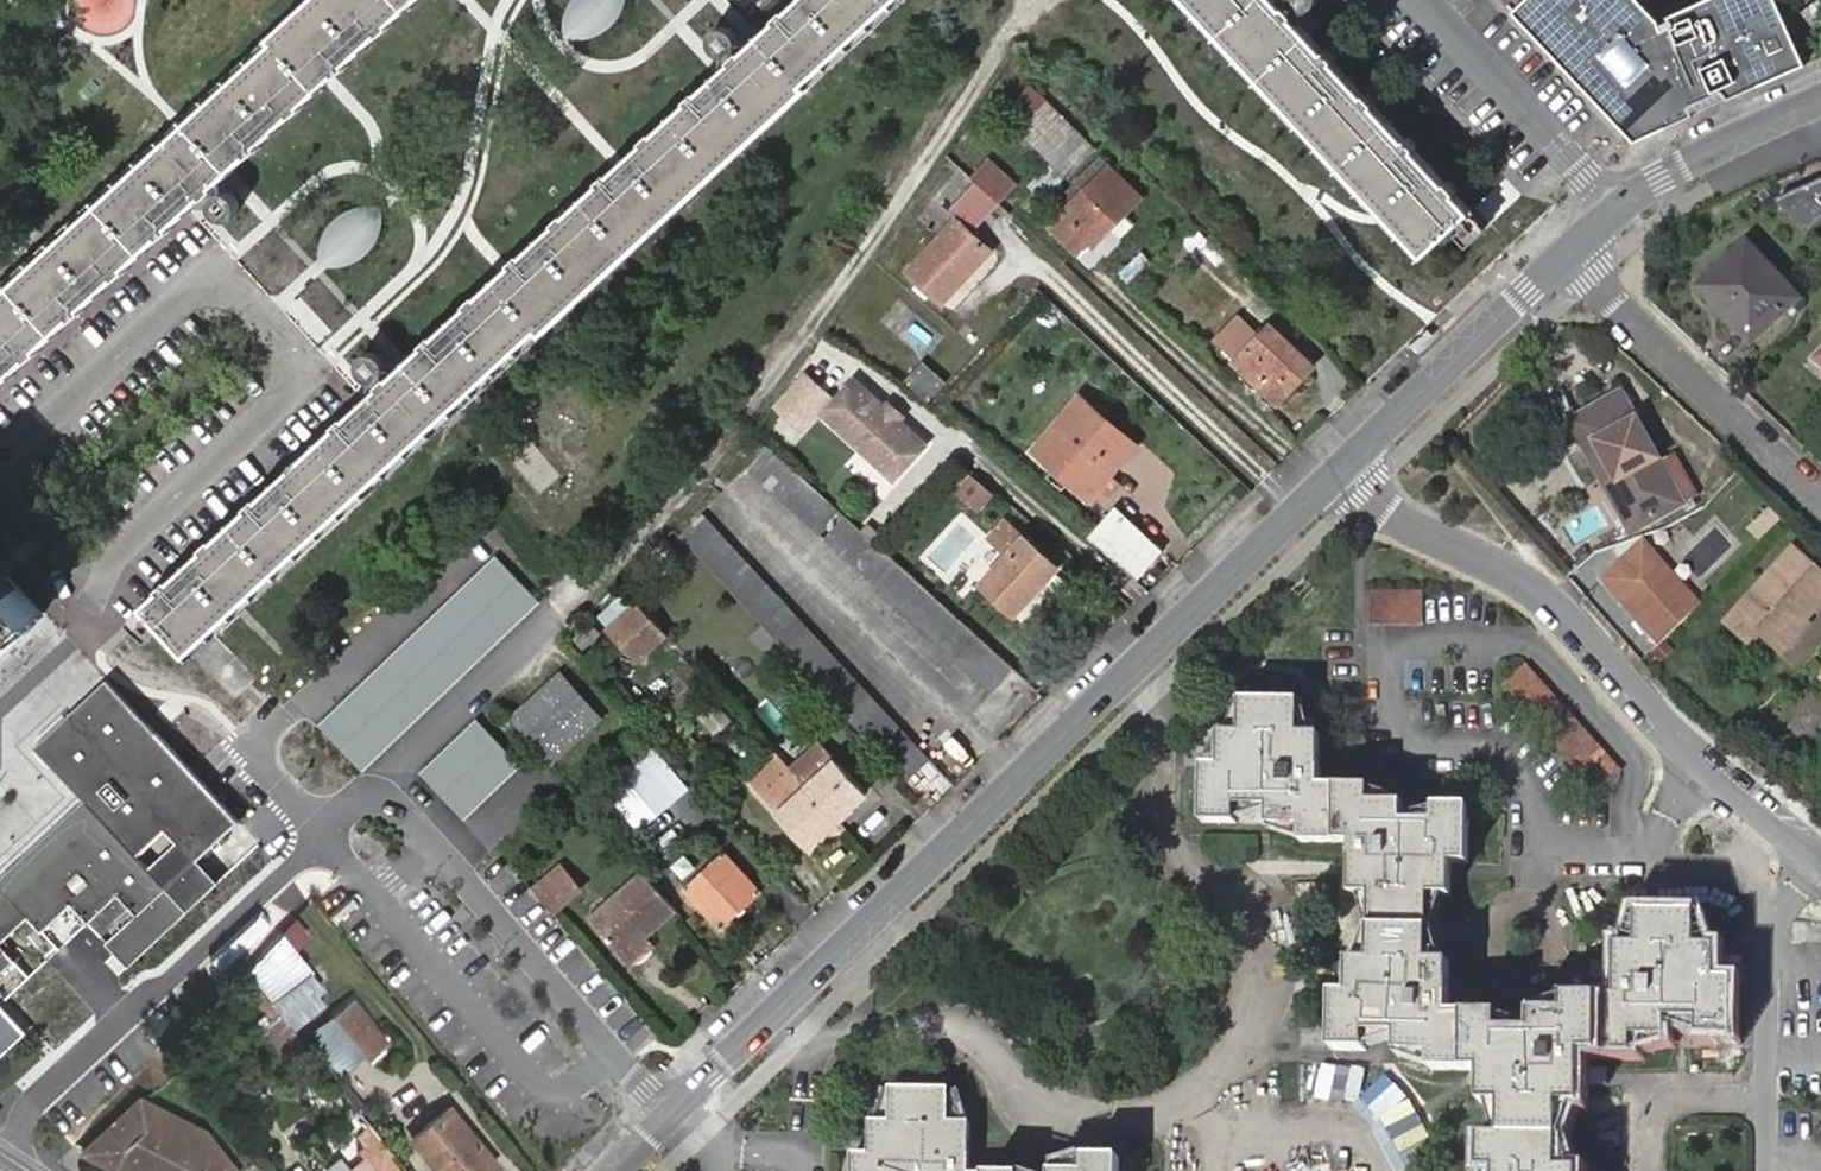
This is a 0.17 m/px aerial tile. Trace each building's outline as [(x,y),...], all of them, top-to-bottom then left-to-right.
[(182,129),(0,296),(0,381),(223,174),(329,76),(411,0),(321,0),(182,129)] [(730,68),(627,163),(512,269),(405,368),(149,606),(164,623),(191,652),(219,627),(448,414),(895,0),(802,0),(730,68)] [(563,30),(563,38),(571,39),(591,39),(613,24),(626,0),(573,0),(566,9),(563,30)] [(1474,211),(1279,0),(1197,0),(1429,251),(1474,211)] [(1518,6),(1642,135),(1813,58),(1787,0),(1696,0),(1665,14),(1652,0),(1524,0),(1518,6)] [(1070,174),(1097,146),(1034,84),(1007,111),(1070,174)] [(994,159),(977,178),(1004,202),(1020,185),(994,159)] [(1095,244),(1143,196),(1114,167),(1063,215),(1067,220),(1056,231),(1079,253),(1092,241),(1095,244)] [(974,232),(998,205),(963,171),(941,205),(956,220),(913,270),(944,300),(991,250),(974,232)] [(1777,205),(1808,240),(1820,229),(1820,186),(1777,205)] [(321,237),(319,258),(319,266),(326,267),(346,267),(368,253),(382,228),(380,208),(358,208),(337,215),(321,237)] [(1746,244),(1699,290),(1752,347),(1800,302),(1746,244)] [(1131,283),(1154,264),(1144,252),(1121,271),(1131,283)] [(1289,380),(1308,359),(1273,325),(1238,361),(1277,401),(1293,385),(1289,380)] [(932,401),(949,381),(923,359),(906,378),(932,401)] [(1314,366),(1308,359),(1289,380),(1293,385),(1314,366)] [(805,372),(777,403),(804,426),(831,396),(805,372)] [(856,378),(824,413),(897,477),(928,442),(898,415),(896,417),(889,410),(890,408),(856,378)] [(1596,438),(1643,523),(1684,502),(1621,387),(1570,415),(1586,444),(1596,438)] [(1094,499),(1138,448),(1084,400),(1033,456),(1053,473),(1058,468),(1094,499)] [(1634,528),(1643,523),(1596,438),(1586,444),(1634,528)] [(1013,659),(771,443),(750,466),(992,682),(1013,659)] [(974,473),(957,495),(981,515),(999,493),(974,473)] [(1119,504),(1092,536),(1141,578),(1168,547),(1119,504)] [(704,514),(680,535),(831,697),(900,771),(925,748),(704,514)] [(1013,553),(986,581),(1016,609),(1019,613),(1043,586),(1035,577),(1051,558),(1010,521),(995,536),(1013,553)] [(1599,573),(1656,637),(1664,629),(1699,597),(1643,534),(1599,573)] [(1815,607),(1820,601),(1820,578),(1793,548),(1733,604),(1756,626),(1775,645),(1801,620),(1795,614),(1809,600),(1815,607)] [(544,602),(501,558),(326,727),(370,771),(544,602)] [(1061,567),(1051,558),(1035,577),(1043,586),(1061,567)] [(45,614),(0,564),(0,655),(45,614)] [(1422,591),(1370,591),(1368,622),(1422,623),(1422,591)] [(1801,620),(1815,607),(1809,600),(1795,614),(1801,620)] [(669,632),(641,601),(613,629),(639,659),(669,632)] [(1756,626),(1733,604),(1724,613),(1745,636),(1756,626)] [(658,695),(678,714),(710,681),(690,662),(658,695)] [(1621,768),(1527,666),(1503,688),(1597,792),(1621,768)] [(564,667),(511,714),(554,763),(608,717),(564,667)] [(1268,702),(1293,702),(1292,678),(1268,678),(1268,702)] [(17,960),(3,944),(30,919),(44,932),(74,907),(90,923),(120,896),(139,916),(109,943),(132,967),(222,883),(202,859),(209,852),(239,824),(109,682),(73,716),(38,748),(86,801),(76,810),(0,880),(0,976),(17,960)] [(1300,841),(1338,842),(1337,786),(1320,786),(1319,735),(1297,735),(1298,702),(1293,702),(1268,702),(1240,701),(1239,734),(1219,734),(1218,766),(1204,766),(1203,821),(1236,822),(1236,807),(1267,808),(1267,825),(1300,827),(1300,841)] [(719,736),(736,719),(719,702),(702,718),(719,736)] [(27,737),(38,748),(73,716),(63,705),(27,737)] [(483,724),(436,766),(473,811),(522,770),(483,724)] [(65,798),(76,810),(86,801),(38,748),(27,737),(18,746),(65,798)] [(811,786),(840,759),(823,741),(794,768),(811,786)] [(794,767),(783,755),(754,782),(765,794),(794,767)] [(811,786),(842,820),(858,806),(851,797),(863,785),(840,759),(811,786)] [(641,825),(676,795),(645,760),(610,790),(641,825)] [(473,811),(436,766),(426,774),(464,819),(473,811)] [(794,767),(765,794),(807,840),(819,830),(825,836),(842,820),(811,786),(794,768),(794,767)] [(851,797),(858,806),(871,794),(863,785),(851,797)] [(1371,895),(1371,928),(1431,929),(1431,923),(1432,895),(1451,896),(1451,862),(1467,861),(1467,808),(1434,806),(1434,822),(1404,822),(1404,804),(1370,803),(1369,787),(1337,786),(1338,842),(1352,843),(1352,894),(1371,895)] [(76,810),(65,798),(0,857),(0,880),(76,810)] [(813,848),(825,836),(819,830),(807,840),(813,848)] [(202,859),(222,883),(229,876),(209,852),(202,859)] [(723,925),(761,891),(727,854),(687,887),(723,925)] [(566,867),(556,875),(576,897),(585,889),(566,867)] [(654,932),(681,909),(648,870),(596,915),(629,953),(654,932)] [(556,875),(540,889),(559,912),(576,897),(556,875)] [(1617,997),(1600,997),(1599,1051),(1632,1052),(1633,1036),(1665,1035),(1666,1018),(1698,1018),(1697,1033),(1733,1034),(1732,978),(1717,978),(1717,947),(1696,946),(1696,913),(1638,913),(1639,945),(1618,945),(1618,977),(1617,997)] [(1431,929),(1371,928),(1371,961),(1351,961),(1349,994),(1334,994),(1333,1048),(1367,1049),(1368,1034),(1397,1034),(1397,1043),(1398,1052),(1432,1054),(1432,1068),(1464,1069),(1465,1012),(1449,1011),(1449,1003),(1450,963),(1431,961),(1431,929)] [(654,932),(629,953),(638,963),(662,942),(654,932)] [(282,935),(249,972),(273,1001),(311,970),(282,935)] [(311,970),(273,1001),(289,1020),(327,988),(311,970)] [(1465,1012),(1464,1069),(1481,1070),(1481,1100),(1502,1101),(1503,1136),(1562,1138),(1563,1103),(1582,1103),(1583,1051),(1599,1051),(1600,997),(1564,996),(1564,1011),(1531,1011),(1531,1029),(1521,1029),(1499,1028),(1500,1013),(1465,1012)] [(369,1058),(389,1040),(355,1000),(314,1033),(345,1072),(366,1055),(369,1058)] [(27,1032),(2,1005),(0,1007),(0,1057),(27,1032)] [(264,1044),(283,1068),(309,1046),(290,1022),(264,1044)] [(969,1123),(946,1123),(945,1091),(890,1090),(890,1123),(869,1123),(868,1155),(853,1155),(853,1170),(968,1170),(969,1123)] [(140,1097),(84,1147),(130,1170),(242,1170),(205,1129),(140,1097)] [(501,1164),(452,1107),(413,1140),(439,1170),(493,1170),(501,1164)] [(1503,1136),(1483,1135),(1483,1170),(1497,1170),(1581,1170),(1561,1168),(1562,1138),(1503,1136)] [(1118,1158),(1086,1157),(1086,1170),(1118,1170),(1118,1158)]
